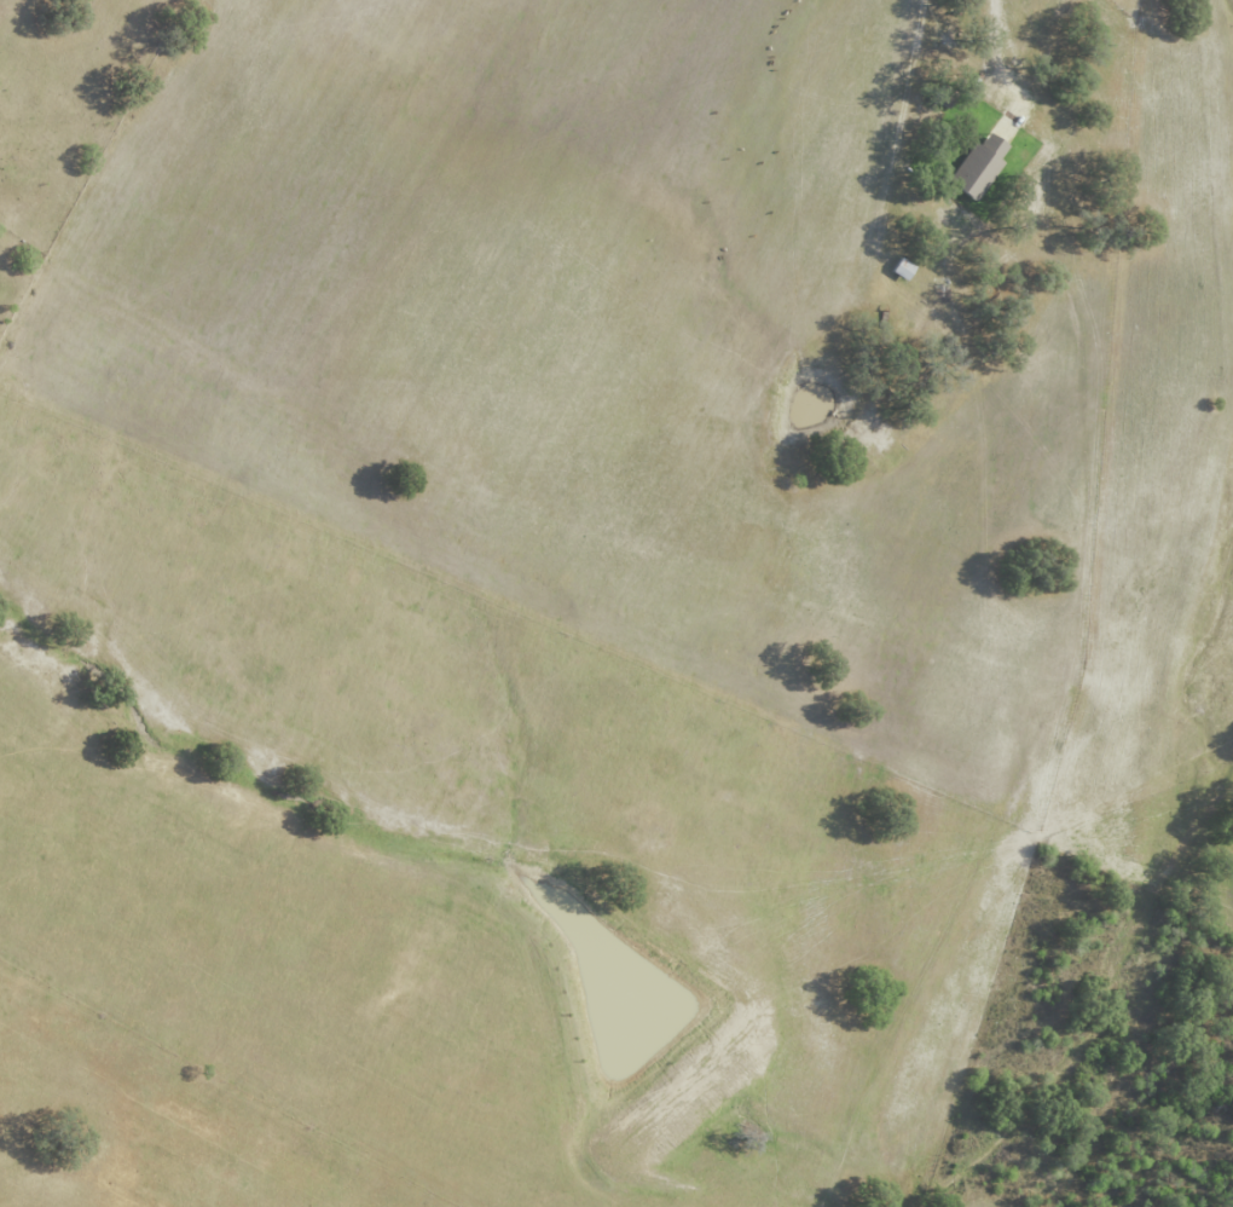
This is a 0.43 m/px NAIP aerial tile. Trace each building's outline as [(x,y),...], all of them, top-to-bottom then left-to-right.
[(979,142),(959,170),(968,176),(961,185),(981,199),(1008,161),(1004,158),(1013,145),(994,131),(984,145),(979,142)]
